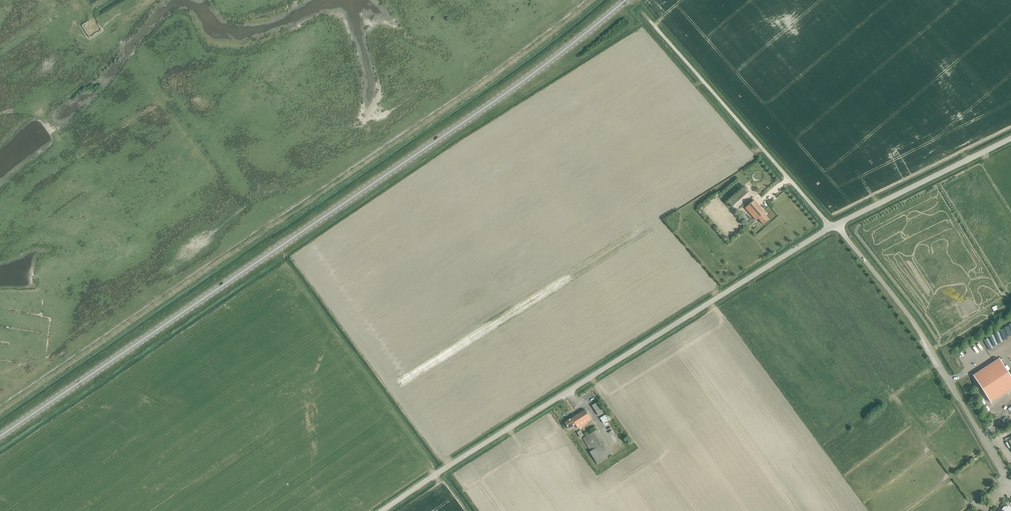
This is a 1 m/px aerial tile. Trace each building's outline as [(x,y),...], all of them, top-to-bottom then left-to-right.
[(729,202),(732,206),(748,193),(744,189),(729,202)] [(763,224),(769,219),(764,214),(765,213),(754,200),(745,208),(756,220),(758,219),(763,224)] [(973,375),(990,403),(1010,389),(1010,378),(998,358),(973,375)] [(592,405),(598,416),(603,413),(597,402),(592,405)] [(575,425),(578,428),(592,420),(585,410),(565,423),(569,429),(575,425)] [(600,418),(603,423),(610,419),(607,413),(600,418)] [(605,442),(597,429),(581,438),(590,451),(605,442)] [(613,455),(605,442),(590,451),(589,452),(597,464),(613,455)]
